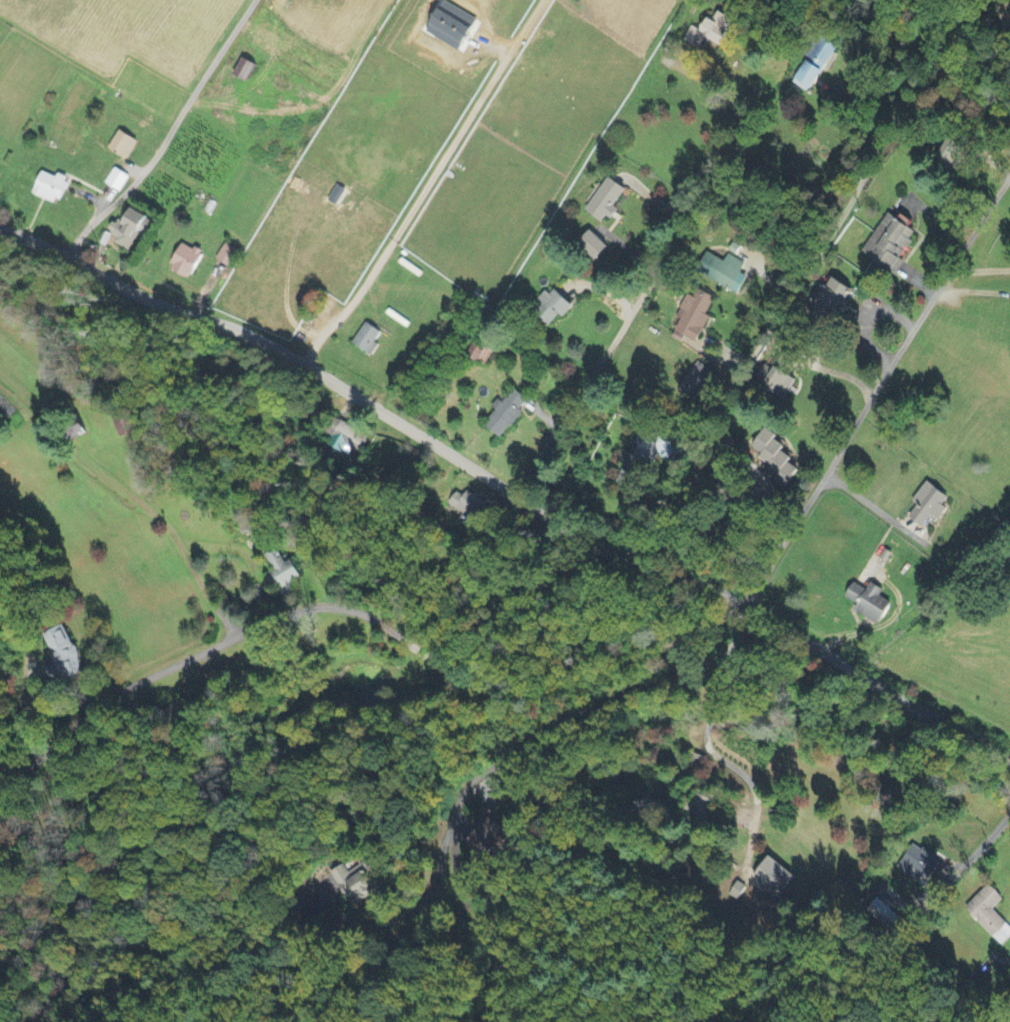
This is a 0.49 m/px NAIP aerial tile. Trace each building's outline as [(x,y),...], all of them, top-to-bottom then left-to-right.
[(736,22),(719,13),(714,22),(709,19),(702,32),(692,27),(684,42),(700,50),(706,39),(722,48),(736,22)] [(825,70),(839,45),(821,35),(807,60),(825,70)] [(235,76),(249,83),(258,66),(243,59),(235,76)] [(823,72),(807,62),(794,84),(810,93),(823,72)] [(110,150),(128,160),(139,142),(121,131),(110,150)] [(107,184),(121,193),(131,178),(117,169),(107,184)] [(34,194),(60,205),(71,180),(59,175),(58,179),(43,173),(34,194)] [(619,209),(617,208),(628,191),(610,178),(587,212),(607,226),(619,209)] [(149,218),(133,210),(125,225),(117,221),(110,234),(118,237),(115,244),(131,253),(149,218)] [(894,272),(902,258),(903,258),(918,231),(888,215),(865,256),(894,272)] [(205,255),(184,244),(170,270),(191,281),(205,255)] [(217,262),(233,268),(240,251),(224,245),(217,262)] [(749,277),(742,274),(746,267),(713,252),(702,277),(741,295),(749,277)] [(856,293),(836,279),(813,312),(832,325),(856,293)] [(566,320),(575,309),(549,288),(532,310),(552,326),(560,315),(566,320)] [(716,299),(693,288),(678,318),(683,320),(674,339),(683,344),(686,338),(699,344),(712,318),(708,316),(716,299)] [(354,344),(373,356),(380,345),(377,343),(383,334),(367,324),(354,344)] [(715,373),(698,362),(680,391),(696,402),(715,373)] [(799,376),(774,368),(768,391),(792,399),(799,376)] [(530,402),(514,389),(496,411),(498,413),(487,427),(503,440),(524,414),(522,412),(530,402)] [(635,456),(629,453),(616,485),(640,495),(663,439),(645,432),(635,456)] [(911,518),(926,527),(934,515),(942,520),(949,509),(945,506),(951,496),(927,481),(914,502),(919,505),(911,518)] [(286,564),(278,549),(266,556),(274,572),(267,576),(278,596),(294,588),(292,584),(302,578),(292,561),(286,564)] [(894,602),(883,597),(886,589),(873,583),(869,590),(855,583),(848,599),(857,603),(854,610),(883,624),(894,602)] [(769,888),(765,893),(774,902),(796,877),(772,856),(755,876),(769,888)] [(1004,900),(990,885),(965,908),(1002,946),(1009,938),(1009,927),(993,910),(1004,900)]
